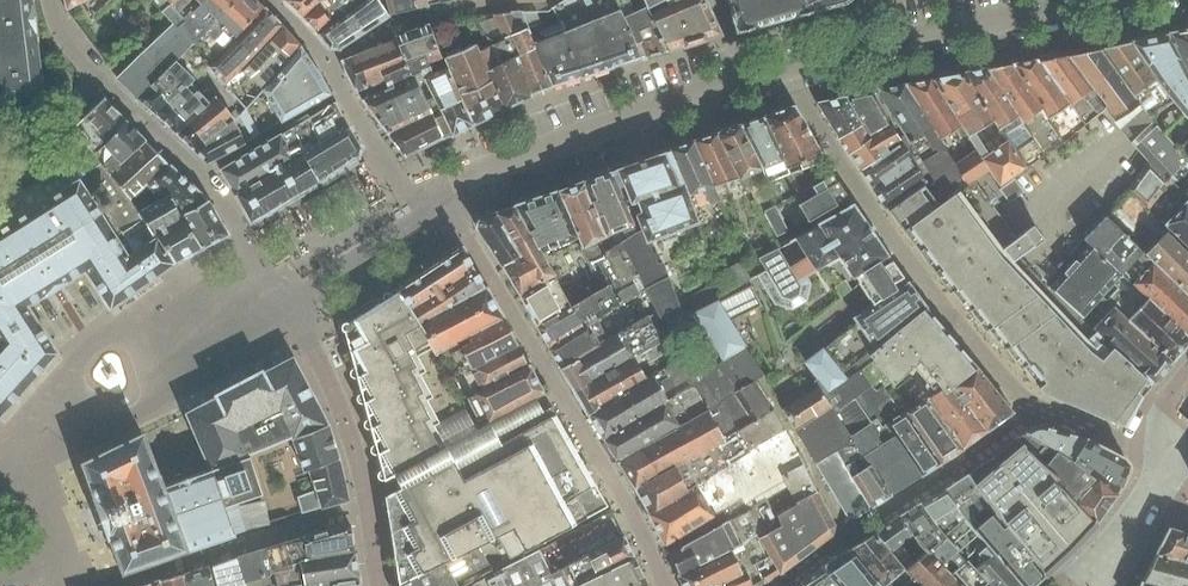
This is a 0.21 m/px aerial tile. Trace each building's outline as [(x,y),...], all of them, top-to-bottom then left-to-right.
[(41,99),(42,102),(45,101),(54,100),(57,100),(56,99),(59,99),(61,99),(64,98),(63,98),(67,95),(70,92),(71,89),(71,84),(70,80),(69,77),(68,78),(65,75),(59,74),(56,73),(49,74),(49,73),(41,74),(37,43),(37,41),(38,40),(37,37),(37,35),(36,35),(32,2),(33,2),(32,0),(33,0),(0,0),(0,104),(41,99)] [(65,9),(81,0),(63,0),(65,9)] [(176,0),(150,0),(162,13),(169,6),(170,5),(176,0)] [(170,5),(178,13),(190,0),(176,0),(170,5)] [(178,29),(193,44),(194,45),(238,0),(206,0),(201,5),(192,14),(190,12),(184,19),(185,21),(184,22),(178,29)] [(254,17),(262,9),(253,0),(238,0),(194,45),(209,61),(210,62),(254,17)] [(285,0),(302,15),(318,0),(285,0)] [(359,3),(357,0),(318,0),(302,15),(302,16),(319,33),(359,3)] [(359,3),(319,33),(318,33),(320,35),(328,45),(328,47),(339,49),(339,47),(346,43),(388,16),(387,15),(377,0),(363,0),(359,3)] [(387,15),(389,14),(389,15),(415,9),(415,8),(439,2),(439,3),(451,0),(377,0),(387,15)] [(581,76),(610,67),(610,66),(591,23),(601,19),(594,0),(566,0),(553,8),(556,16),(581,76)] [(601,19),(591,23),(610,66),(640,57),(616,0),(594,0),(601,19)] [(648,8),(648,6),(633,13),(628,0),(617,0),(640,57),(667,51),(648,8)] [(648,8),(667,51),(721,35),(705,0),(663,0),(648,8)] [(813,10),(808,0),(729,0),(737,31),(738,31),(738,32),(753,27),(797,14),(798,15),(813,11),(813,10)] [(813,10),(822,7),(822,8),(845,2),(845,1),(847,0),(808,0),(813,10)] [(133,46),(109,69),(116,78),(136,97),(174,61),(175,62),(181,55),(193,44),(178,29),(184,22),(169,6),(162,13),(159,22),(133,46)] [(562,32),(534,44),(551,85),(580,76),(581,77),(581,76),(556,16),(553,8),(551,9),(557,24),(540,30),(543,37),(561,30),(562,32)] [(280,27),(262,9),(254,17),(210,62),(206,67),(217,78),(223,85),(240,70),(241,71),(280,27)] [(504,38),(510,36),(518,32),(516,29),(527,24),(522,12),(493,14),(494,17),(504,38)] [(529,28),(538,24),(539,24),(535,12),(522,12),(527,24),(529,28)] [(504,39),(504,38),(494,17),(476,20),(490,47),(494,45),(494,44),(504,39)] [(248,77),(262,90),(300,45),(282,26),(280,27),(241,71),(240,70),(223,85),(231,94),(248,77)] [(442,59),(430,26),(396,39),(410,76),(420,72),(419,71),(428,67),(427,64),(442,59)] [(525,29),(518,32),(510,36),(518,55),(512,58),(529,94),(551,85),(534,44),(532,44),(525,29)] [(1166,35),(1187,77),(1187,31),(1167,34),(1167,35),(1166,35)] [(1166,35),(1164,35),(1164,36),(1158,38),(1158,37),(1139,40),(1140,41),(1134,42),(1133,41),(1130,42),(1156,79),(1168,96),(1187,121),(1187,77),(1166,35)] [(118,61),(133,46),(123,36),(108,50),(118,61)] [(502,107),(529,94),(512,58),(518,55),(510,36),(504,38),(504,39),(494,44),(494,45),(502,63),(498,65),(489,47),(478,52),(501,107),(502,107)] [(355,91),(382,80),(386,88),(410,76),(396,39),(341,61),(355,91)] [(1130,42),(1099,49),(1133,97),(1137,104),(1136,105),(1144,114),(1168,96),(1156,79),(1130,42)] [(181,55),(185,59),(198,72),(209,61),(194,45),(193,44),(181,55)] [(501,107),(478,52),(475,44),(443,58),(447,67),(472,123),(472,122),(472,123),(501,107)] [(301,47),(300,47),(264,90),(281,122),(330,94),(320,76),(301,47)] [(1104,107),(1103,108),(1112,121),(1137,104),(1133,97),(1099,49),(1067,55),(1067,56),(1066,56),(1076,70),(1104,107)] [(189,83),(193,79),(179,65),(185,59),(181,55),(175,62),(174,61),(136,97),(155,114),(156,113),(156,114),(189,83)] [(1083,123),(1103,108),(1104,107),(1076,70),(1066,56),(1039,61),(1070,105),(1069,105),(1076,114),(1083,123)] [(1012,66),(1061,142),(1071,135),(1070,134),(1076,129),(1083,123),(1076,114),(1069,105),(1070,105),(1039,61),(1037,61),(1037,62),(1031,63),(1029,63),(1014,66),(1012,66)] [(986,71),(1032,140),(1042,155),(1061,142),(1012,66),(986,71)] [(421,78),(441,116),(451,133),(472,123),(447,67),(421,78)] [(1014,152),(1032,140),(986,71),(975,73),(963,75),(992,121),(1005,142),(1006,141),(1014,152)] [(421,90),(414,75),(410,76),(386,88),(361,99),(372,113),(421,90)] [(967,136),(973,133),(992,121),(963,75),(953,76),(942,79),(942,78),(940,79),(935,80),(933,80),(933,81),(932,81),(961,127),(967,136)] [(906,86),(938,140),(961,127),(932,81),(915,84),(913,84),(907,85),(906,86)] [(174,132),(214,96),(215,96),(203,84),(196,90),(189,83),(156,114),(155,114),(174,132),(174,131),(174,132)] [(938,204),(965,185),(953,165),(938,140),(906,86),(905,85),(904,85),(904,86),(894,88),(894,87),(892,87),(892,88),(879,91),(879,90),(877,90),(876,92),(876,93),(877,93),(924,169),(921,171),(919,172),(925,182),(938,204)] [(387,132),(430,112),(421,90),(372,113),(387,132)] [(859,125),(868,140),(888,125),(869,94),(869,93),(844,98),(843,99),(859,125)] [(174,132),(193,149),(230,115),(214,96),(174,132)] [(815,104),(838,138),(842,135),(859,125),(843,99),(843,98),(816,104),(815,104)] [(117,129),(126,121),(103,99),(95,107),(74,125),(73,127),(94,155),(103,146),(117,129)] [(348,128),(336,102),(309,118),(322,144),(302,156),(317,181),(318,181),(343,165),(357,156),(358,156),(360,147),(359,147),(348,128)] [(1136,105),(1112,121),(1123,134),(1132,144),(1153,124),(1144,114),(1136,105)] [(787,169),(788,168),(820,156),(820,155),(793,109),(764,119),(766,123),(787,169)] [(423,146),(451,133),(441,116),(433,119),(430,112),(387,132),(406,156),(423,146)] [(245,142),(230,115),(193,149),(192,149),(207,162),(245,142)] [(280,135),(221,170),(251,221),(272,208),(272,209),(285,201),(284,201),(305,189),(305,188),(317,181),(302,156),(322,144),(309,118),(308,119),(289,130),(287,131),(280,136),(280,135)] [(766,123),(764,119),(764,118),(740,126),(740,127),(761,170),(766,182),(787,174),(785,169),(787,169),(766,123)] [(103,146),(120,164),(137,149),(145,141),(126,121),(117,129),(103,146)] [(1132,144),(1148,160),(1169,183),(1179,193),(1187,201),(1187,202),(1187,163),(1176,150),(1153,124),(1132,144)] [(838,138),(848,154),(852,152),(868,140),(859,125),(842,135),(838,138)] [(859,171),(863,169),(900,143),(898,139),(888,125),(868,140),(852,152),(848,154),(859,171)] [(740,127),(717,135),(739,179),(745,190),(766,182),(761,170),(740,127)] [(693,143),(719,199),(720,201),(731,197),(725,183),(739,179),(717,135),(693,143)] [(1176,150),(1177,151),(1185,160),(1187,163),(1187,139),(1176,150)] [(1042,155),(1032,140),(1014,152),(1006,141),(1005,142),(981,158),(988,170),(999,186),(1042,155)] [(145,141),(137,149),(120,164),(108,175),(130,200),(146,185),(169,165),(145,141)] [(693,143),(669,151),(673,162),(681,184),(686,197),(702,191),(708,203),(719,199),(693,143)] [(911,161),(900,143),(863,169),(859,171),(871,188),(911,161)] [(976,151),(953,165),(965,185),(967,184),(974,180),(988,170),(981,158),(976,151)] [(662,324),(655,327),(661,341),(661,342),(688,326),(681,314),(662,263),(657,264),(646,240),(653,237),(655,243),(679,234),(677,229),(690,224),(686,214),(692,211),(686,197),(681,184),(676,186),(664,153),(617,170),(641,230),(636,232),(620,242),(637,276),(645,291),(662,324)] [(87,177),(73,154),(59,163),(71,183),(72,186),(87,177)] [(1148,160),(1127,189),(1148,210),(1169,183),(1148,160)] [(914,166),(911,161),(871,188),(886,210),(925,182),(919,172),(921,171),(917,165),(914,166)] [(207,200),(169,165),(146,185),(157,200),(167,195),(180,215),(207,200)] [(87,177),(72,186),(71,183),(0,228),(0,415),(56,352),(27,306),(55,289),(81,273),(109,308),(173,262),(167,253),(156,237),(128,255),(113,232),(139,216),(136,211),(130,200),(108,175),(102,167),(87,177)] [(802,169),(791,173),(801,190),(812,184),(803,169),(802,169)] [(611,248),(620,242),(636,232),(611,172),(584,182),(588,193),(611,248)] [(801,192),(793,196),(807,224),(848,199),(849,199),(832,174),(801,192)] [(1024,192),(1014,178),(999,189),(1009,203),(1024,192)] [(1017,359),(1038,387),(1040,390),(1042,392),(1044,394),(1047,395),(1119,425),(1150,386),(1144,381),(1145,379),(1144,378),(1145,376),(1112,346),(1090,325),(1050,288),(1022,262),(1017,257),(1033,246),(1043,239),(1032,225),(1015,237),(974,180),(967,184),(965,185),(953,194),(938,205),(923,185),(888,210),(943,286),(946,284),(962,305),(967,312),(969,310),(979,323),(982,322),(997,342),(999,340),(1015,361),(1017,359)] [(558,192),(561,203),(577,238),(599,290),(607,285),(611,292),(637,276),(620,242),(611,248),(588,193),(584,182),(558,192)] [(1164,232),(1156,226),(1160,222),(1157,219),(1148,210),(1127,189),(1126,191),(1105,216),(1141,251),(1187,297),(1187,257),(1164,232)] [(577,238),(561,203),(558,192),(527,202),(514,207),(536,245),(541,253),(577,238)] [(136,211),(139,216),(151,235),(154,234),(156,237),(167,253),(173,262),(201,246),(180,215),(167,195),(157,200),(136,211)] [(180,215),(201,246),(226,233),(221,224),(222,224),(219,220),(207,200),(180,215)] [(1187,201),(1163,226),(1176,238),(1187,250),(1187,202),(1187,201)] [(851,279),(854,277),(887,255),(854,206),(853,206),(852,205),(848,207),(776,249),(757,258),(764,270),(755,275),(774,306),(791,310),(806,301),(810,284),(805,276),(837,258),(851,279)] [(519,255),(536,245),(514,207),(514,206),(512,207),(498,212),(497,212),(495,212),(496,213),(519,255)] [(775,207),(764,212),(769,222),(780,217),(775,207)] [(501,266),(511,260),(519,255),(496,213),(480,218),(478,218),(474,222),(476,226),(476,227),(477,227),(501,266)] [(1105,216),(1083,239),(1090,245),(1120,273),(1135,258),(1141,251),(1105,216)] [(769,222),(777,237),(787,232),(780,217),(769,222)] [(536,245),(519,255),(511,260),(501,266),(519,296),(529,290),(553,277),(554,276),(541,253),(536,245)] [(1101,296),(1112,284),(1121,274),(1120,273),(1090,245),(1070,267),(1101,296)] [(399,290),(417,321),(484,285),(463,248),(399,290)] [(1141,251),(1135,258),(1145,268),(1131,284),(1187,337),(1187,297),(1141,251)] [(863,291),(873,305),(907,282),(897,269),(887,255),(854,277),(863,291)] [(713,271),(718,281),(724,292),(746,280),(736,259),(713,271)] [(1070,267),(1050,288),(1082,317),(1101,296),(1070,267)] [(1187,339),(1187,337),(1131,284),(1121,274),(1112,284),(1123,293),(1112,306),(1170,361),(1187,339)] [(645,291),(637,276),(611,292),(619,306),(645,291)] [(537,327),(569,307),(553,277),(529,290),(519,296),(528,311),(531,315),(530,316),(533,320),(536,325),(537,327)] [(681,300),(687,311),(724,292),(718,281),(681,300)] [(845,281),(835,287),(841,297),(851,290),(845,281)] [(907,282),(873,305),(853,317),(857,323),(825,347),(843,370),(864,354),(866,353),(921,310),(925,307),(907,282)] [(503,317),(485,287),(484,285),(417,321),(436,354),(437,354),(437,353),(457,342),(503,317)] [(599,290),(569,307),(537,327),(540,333),(541,332),(546,342),(545,342),(549,348),(559,342),(619,306),(611,292),(607,285),(599,290)] [(724,360),(743,348),(744,348),(728,323),(760,307),(750,286),(695,314),(724,360)] [(436,354),(417,321),(399,290),(344,326),(357,347),(352,350),(352,349),(350,350),(351,352),(352,352),(364,373),(360,376),(359,374),(356,376),(358,378),(359,378),(370,399),(366,401),(366,400),(364,401),(365,404),(366,404),(377,424),(373,427),(373,426),(371,427),(372,429),(373,429),(384,450),(380,452),(379,451),(377,453),(379,455),(380,454),(391,475),(393,474),(397,481),(401,487),(391,493),(398,532),(410,553),(398,561),(397,559),(395,560),(399,585),(464,553),(465,554),(476,548),(476,547),(478,546),(479,546),(486,543),(498,566),(500,569),(539,550),(544,547),(610,513),(611,512),(606,506),(581,461),(580,461),(566,438),(566,436),(546,399),(542,392),(489,421),(485,414),(477,418),(467,398),(463,399),(450,377),(436,354)] [(647,317),(659,341),(661,341),(655,327),(662,324),(645,291),(619,306),(559,342),(549,348),(561,367),(572,361),(647,317)] [(1112,346),(1146,376),(1153,382),(1170,361),(1112,306),(1101,296),(1082,317),(1090,325),(1112,346)] [(921,310),(866,353),(871,360),(859,370),(868,383),(872,387),(875,391),(881,387),(888,381),(891,384),(905,373),(925,397),(949,380),(953,385),(954,385),(976,367),(976,366),(964,352),(927,309),(925,307),(921,310)] [(450,377),(517,343),(503,317),(457,342),(437,353),(437,354),(436,354),(450,377)] [(660,343),(659,341),(647,317),(572,361),(561,367),(574,389),(635,355),(636,356),(660,343)] [(646,379),(639,367),(665,353),(663,349),(692,334),(688,326),(661,342),(660,343),(636,356),(635,355),(574,389),(575,391),(579,398),(579,397),(588,414),(646,379)] [(450,377),(463,399),(467,398),(482,390),(529,366),(517,343),(450,377)] [(848,377),(843,370),(825,347),(805,363),(820,381),(815,385),(819,391),(785,413),(795,429),(804,422),(830,406),(822,395),(848,377)] [(724,360),(709,369),(702,373),(704,379),(614,432),(603,438),(617,461),(627,454),(732,393),(753,381),(762,376),(755,365),(743,348),(724,360)] [(207,459),(212,470),(234,533),(245,529),(269,525),(269,522),(265,499),(239,504),(239,503),(262,496),(250,457),(261,453),(261,451),(291,439),(316,429),(327,425),(293,358),(289,360),(263,374),(261,372),(258,373),(258,374),(220,394),(220,393),(216,395),(218,398),(191,411),(187,413),(207,459)] [(702,373),(709,369),(704,358),(658,384),(653,375),(646,379),(588,414),(589,416),(603,438),(614,432),(704,379),(702,373)] [(542,392),(529,366),(482,390),(467,398),(477,418),(485,414),(489,421),(542,392)] [(980,419),(987,429),(1012,411),(999,395),(1000,395),(995,389),(977,367),(976,367),(954,385),(980,419)] [(872,387),(868,383),(859,370),(822,395),(830,406),(834,412),(850,435),(853,440),(883,485),(890,495),(894,492),(893,491),(907,482),(908,483),(914,479),(919,476),(920,475),(913,464),(884,423),(866,397),(864,398),(861,394),(872,387)] [(949,380),(925,397),(963,448),(979,435),(985,430),(986,430),(987,429),(980,420),(953,385),(949,380)] [(762,416),(773,410),(767,400),(766,400),(753,381),(732,393),(750,423),(763,416),(762,416)] [(872,387),(861,394),(864,398),(866,397),(884,423),(913,464),(920,475),(920,476),(921,475),(921,474),(925,472),(925,473),(935,466),(938,463),(939,464),(940,463),(905,410),(899,414),(881,387),(875,391),(872,387)] [(951,456),(962,448),(955,438),(925,398),(906,411),(934,453),(940,463),(951,456)] [(804,422),(795,429),(796,431),(796,430),(802,441),(800,442),(802,444),(804,443),(815,461),(815,463),(816,463),(826,456),(835,451),(853,440),(850,435),(834,412),(830,406),(804,422)] [(763,416),(750,423),(736,431),(747,451),(773,435),(784,429),(773,410),(763,416)] [(308,470),(309,469),(327,462),(338,459),(327,425),(316,429),(291,439),(303,473),(309,471),(308,470)] [(1025,433),(1055,451),(1070,460),(1076,452),(1084,438),(1043,426),(1033,427),(1033,428),(1025,433)] [(746,508),(765,498),(786,486),(780,475),(803,464),(784,429),(773,435),(747,451),(658,507),(648,512),(665,544),(670,551),(746,508)] [(658,507),(747,451),(736,431),(645,483),(635,489),(648,512),(658,507)] [(1025,433),(1016,439),(1055,478),(1052,481),(1093,524),(1097,520),(1098,518),(1115,494),(1095,479),(1095,480),(1076,464),(1070,460),(1055,451),(1025,433)] [(209,471),(209,470),(163,487),(143,434),(83,463),(96,498),(110,537),(110,536),(124,571),(234,533),(212,470),(209,471)] [(1084,438),(1076,452),(1070,460),(1076,464),(1095,480),(1095,479),(1115,494),(1117,491),(1120,487),(1128,471),(1128,469),(1126,462),(1125,460),(1124,459),(1112,452),(1084,438)] [(993,458),(967,474),(972,482),(987,504),(987,505),(1003,527),(1043,574),(1052,566),(1068,551),(1094,524),(1093,524),(1052,481),(1055,478),(1016,439),(993,458)] [(835,451),(864,498),(870,508),(872,507),(871,506),(875,504),(875,505),(877,504),(876,503),(888,496),(890,495),(883,485),(853,440),(835,451)] [(864,498),(835,451),(826,456),(816,463),(847,514),(848,515),(848,514),(855,516),(855,517),(856,517),(870,508),(864,498)] [(319,496),(322,506),(322,507),(348,500),(338,459),(327,462),(309,469),(319,496)] [(786,486),(794,504),(817,492),(813,484),(814,483),(813,480),(811,481),(803,464),(780,475),(786,486)] [(967,474),(943,490),(950,500),(963,518),(972,529),(1020,585),(1027,585),(1043,574),(1003,527),(998,532),(986,518),(977,525),(970,516),(987,504),(972,482),(967,474)] [(924,501),(920,503),(932,521),(942,534),(963,518),(950,500),(943,490),(942,490),(942,491),(934,496),(934,495),(931,497),(924,501)] [(321,506),(318,495),(316,491),(298,498),(299,500),(302,511),(302,512),(321,506)] [(757,535),(780,573),(783,571),(783,570),(787,567),(787,568),(831,534),(832,533),(831,533),(833,526),(834,526),(834,525),(817,492),(794,504),(788,508),(774,516),(778,525),(757,535)] [(746,508),(670,551),(669,552),(670,554),(670,553),(676,567),(677,566),(679,572),(677,572),(678,574),(730,549),(757,535),(778,525),(774,516),(765,498),(746,508)] [(945,538),(942,534),(932,521),(927,513),(920,503),(919,504),(912,509),(912,508),(899,517),(905,527),(911,535),(923,552),(924,552),(924,553),(925,555),(929,552),(945,538)] [(911,535),(905,527),(899,517),(874,532),(890,553),(911,535)] [(990,585),(1020,585),(972,529),(963,518),(942,534),(945,538),(957,550),(949,557),(957,567),(966,560),(990,585)] [(309,536),(286,542),(291,565),(299,563),(299,561),(342,554),(354,553),(350,524),(343,526),(314,534),(309,536)] [(1169,528),(1155,555),(1187,564),(1187,534),(1169,528)] [(880,585),(883,585),(903,570),(904,569),(890,553),(874,532),(873,533),(869,536),(869,535),(868,536),(868,537),(862,541),(861,540),(854,545),(850,547),(849,548),(874,581),(875,580),(880,585)] [(730,549),(678,574),(683,585),(711,585),(755,565),(765,583),(780,573),(757,535),(730,549)] [(576,585),(634,558),(623,536),(623,537),(612,542),(567,566),(576,585)] [(929,552),(949,574),(957,567),(949,557),(957,550),(945,538),(929,552)] [(275,573),(292,570),(292,568),(291,565),(286,542),(237,557),(245,585),(278,585),(275,573)] [(498,566),(486,543),(479,546),(478,546),(476,547),(476,548),(465,554),(464,553),(399,585),(459,585),(498,566)] [(875,580),(874,581),(849,548),(847,549),(821,566),(838,585),(880,585),(875,580)] [(576,585),(567,566),(556,571),(551,574),(545,560),(539,550),(500,569),(483,579),(486,585),(576,585)] [(949,574),(929,552),(925,555),(924,553),(924,552),(923,552),(904,569),(903,570),(912,578),(919,585),(961,585),(949,574)] [(275,573),(278,585),(296,585),(303,585),(303,584),(345,577),(357,575),(354,553),(342,554),(299,561),(299,563),(291,565),(292,568),(292,570),(275,573)] [(1162,585),(1187,585),(1187,564),(1155,555),(1142,581),(1162,585)] [(212,566),(217,585),(245,585),(237,557),(212,566)] [(634,558),(576,585),(638,585),(646,582),(634,558)] [(961,585),(990,585),(966,560),(957,567),(949,574),(961,585)] [(761,585),(765,583),(755,565),(711,585),(759,585),(761,585)] [(184,574),(187,585),(213,585),(208,566),(184,574)] [(803,578),(800,581),(804,585),(838,585),(821,566),(818,569),(804,578),(803,578)] [(159,581),(160,585),(187,585),(184,574),(159,581)] [(357,575),(345,577),(303,584),(303,585),(296,585),(359,585),(357,575)] [(912,578),(902,585),(903,585),(919,585),(912,578)]
